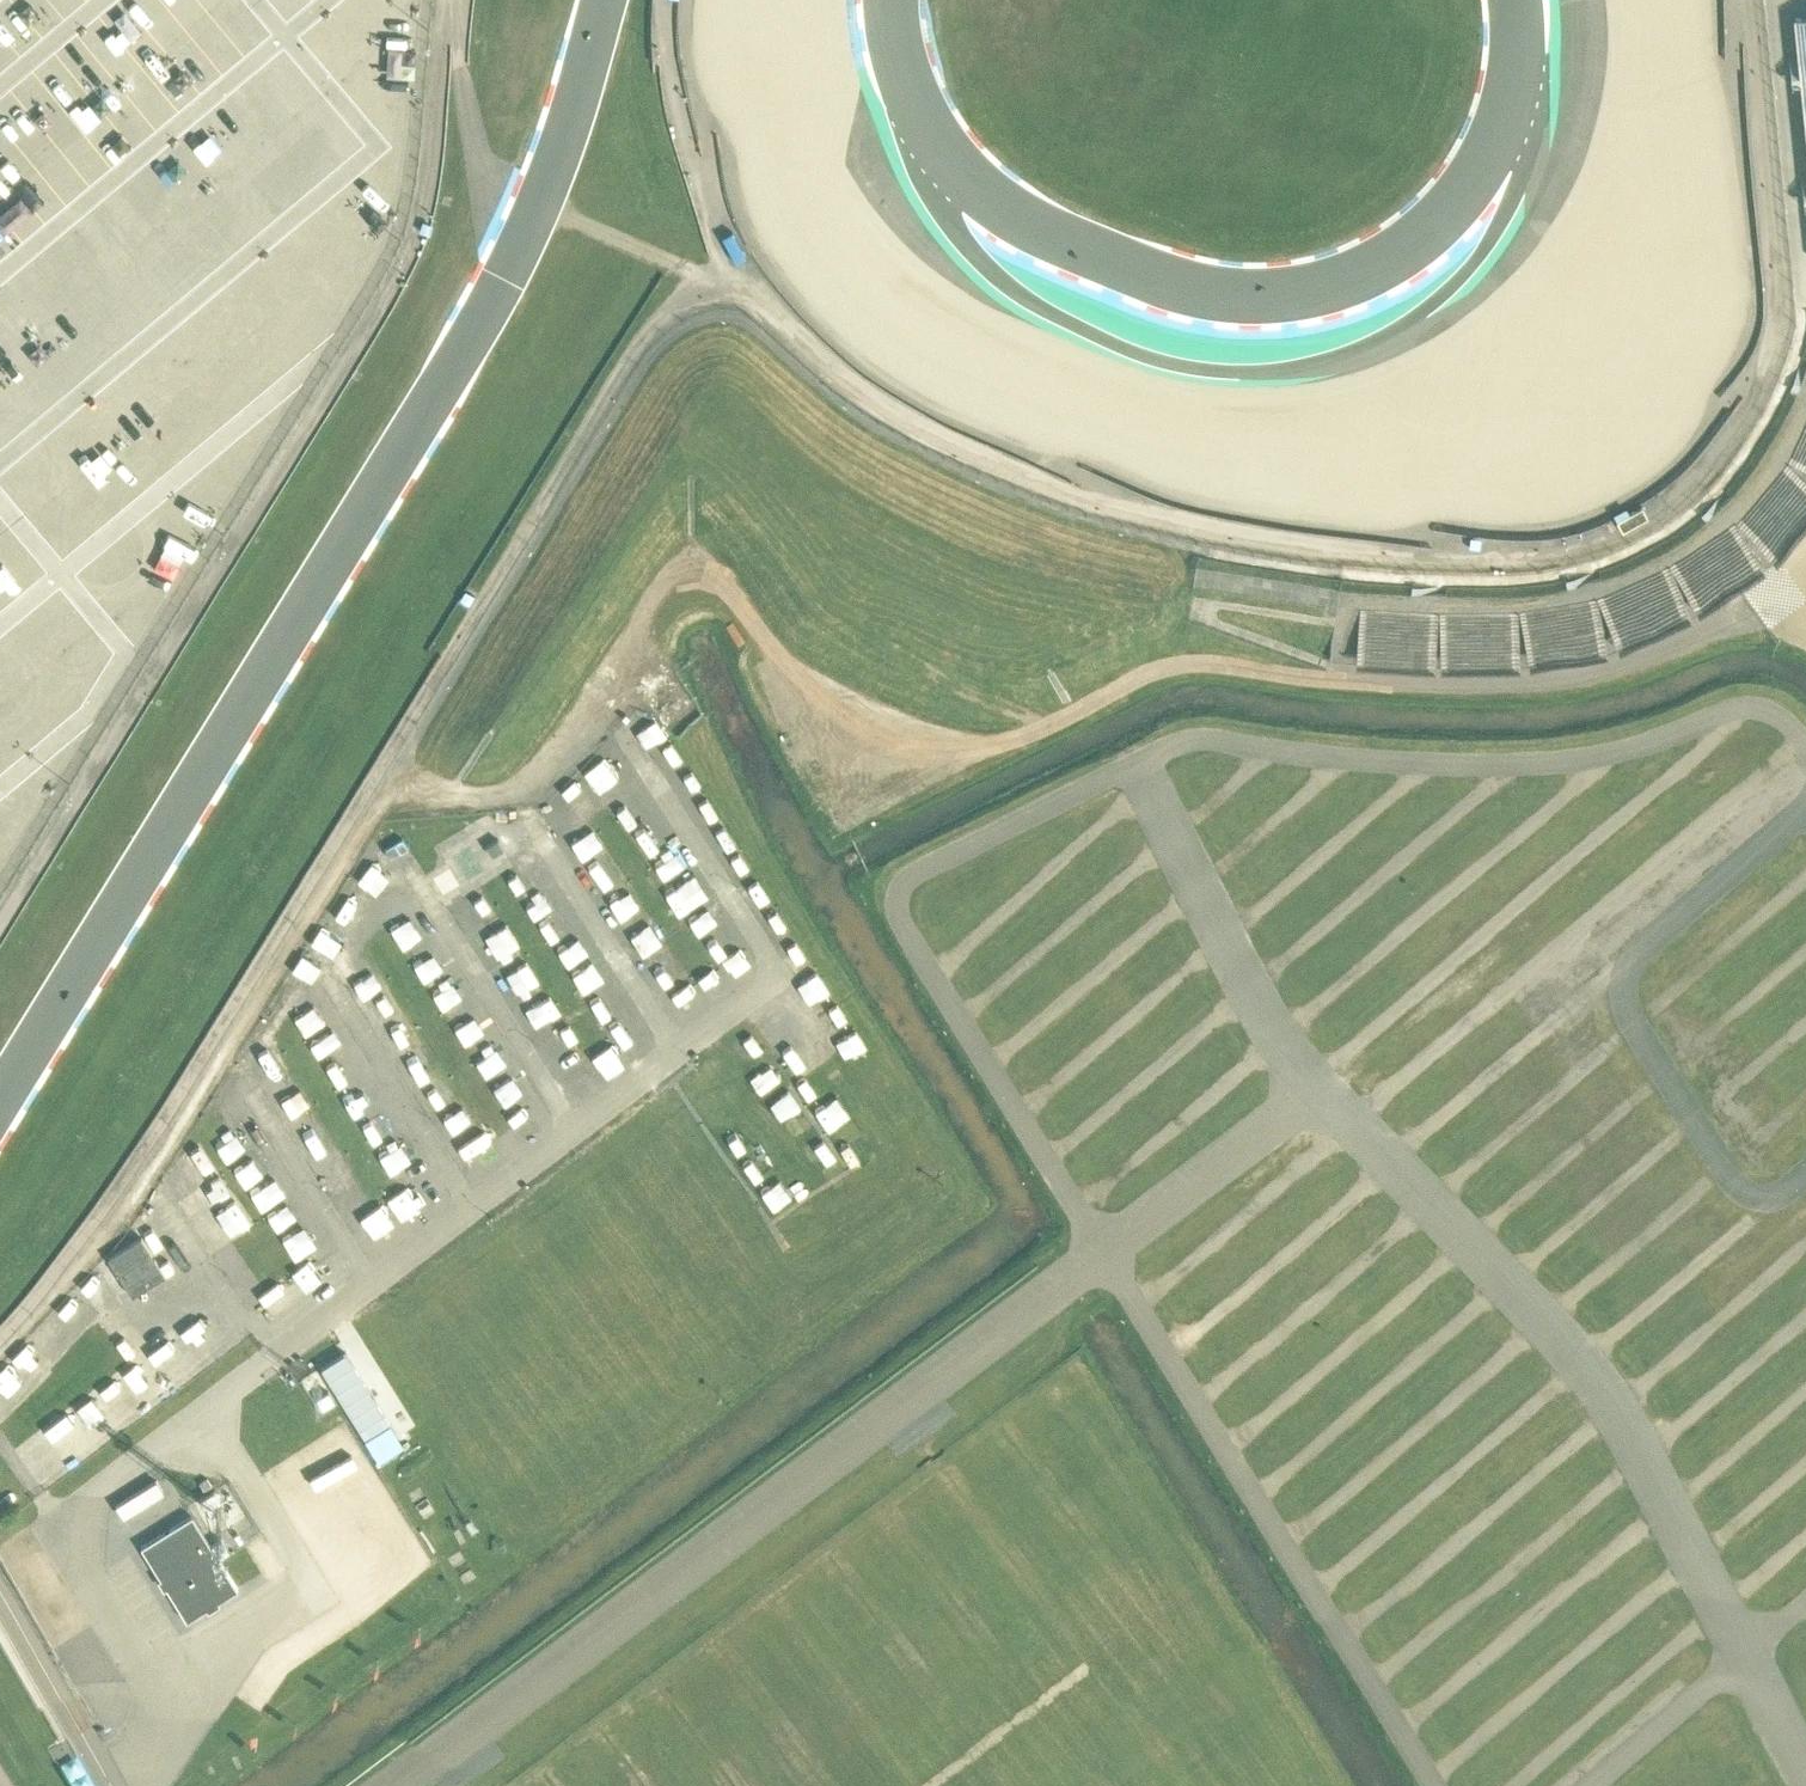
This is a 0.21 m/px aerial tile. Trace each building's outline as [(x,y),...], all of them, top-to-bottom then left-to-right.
[(1797,21),(1805,131),(1805,20),(1797,21)] [(121,28),(114,51),(135,57),(142,35),(121,28)] [(150,55),(169,65),(177,50),(158,40),(150,55)] [(118,62),(112,73),(132,85),(138,75),(118,62)] [(76,92),(54,112),(71,130),(93,111),(76,92)] [(0,111),(0,145),(22,131),(6,107),(0,111)] [(1662,496),(1636,508),(1643,524),(1670,512),(1662,496)] [(680,758),(692,775),(702,768),(690,751),(680,758)] [(604,796),(621,786),(608,765),(592,775),(604,796)] [(706,777),(696,783),(708,801),(718,794),(706,777)] [(641,811),(660,800),(651,785),(632,795),(641,811)] [(578,820),(595,804),(580,788),(562,804),(578,820)] [(484,886),(521,856),(491,818),(454,848),(484,886)] [(581,829),(588,845),(609,835),(603,820),(581,829)] [(661,820),(651,828),(664,843),(673,835),(661,820)] [(596,856),(603,873),(624,865),(617,847),(596,856)] [(380,888),(401,878),(392,861),(372,871),(380,888)] [(682,877),(691,894),(710,882),(700,866),(682,877)] [(494,886),(473,899),(486,918),(506,905),(494,886)] [(643,892),(620,902),(626,915),(649,906),(643,892)] [(370,920),(378,904),(354,893),(346,909),(370,920)] [(705,907),(714,923),(733,913),(724,897),(705,907)] [(561,931),(573,924),(559,902),(548,909),(561,931)] [(406,927),(418,946),(437,933),(424,915),(406,927)] [(519,923),(496,937),(510,961),(533,947),(519,923)] [(718,937),(728,951),(748,937),(738,923),(718,937)] [(807,955),(818,950),(808,929),(797,934),(807,955)] [(333,966),(342,951),(323,939),(314,954),(333,966)] [(583,967),(602,956),(592,940),(573,951),(583,967)] [(748,944),(733,954),(744,972),(760,962),(748,944)] [(426,955),(435,974),(456,964),(447,945),(426,955)] [(683,950),(656,963),(664,980),(691,967),(683,950)] [(541,958),(518,969),(526,986),(549,976),(541,958)] [(828,991),(840,984),(826,962),(815,969),(828,991)] [(715,987),(738,975),(732,964),(709,977),(715,987)] [(613,969),(593,982),(603,999),(624,986),(613,969)] [(376,994),(390,1013),(410,997),(397,979),(376,994)] [(449,993),(460,1008),(478,995),(467,980),(449,993)] [(687,1011),(709,997),(702,986),(680,1000),(687,1011)] [(549,994),(558,1013),(570,1007),(561,988),(549,994)] [(334,995),(309,1008),(316,1022),(341,1010),(334,995)] [(847,995),(835,1002),(847,1021),(858,1014),(847,995)] [(623,1027),(641,1015),(630,998),(611,1011),(623,1027)] [(396,1024),(407,1041),(428,1027),(417,1010),(396,1024)] [(340,1054),(360,1043),(347,1020),(327,1031),(340,1054)] [(494,1023),(473,1036),(481,1048),(501,1035),(494,1023)] [(636,1051),(653,1039),(646,1028),(629,1041),(636,1051)] [(282,1033),(261,1053),(279,1073),(301,1053),(282,1033)] [(561,1043),(569,1062),(592,1052),(583,1033),(561,1043)] [(428,1077),(441,1069),(427,1047),(415,1055),(428,1077)] [(491,1065),(501,1079),(524,1062),(513,1048),(491,1065)] [(353,1082),(364,1076),(355,1060),(344,1066),(353,1082)] [(816,1096),(836,1084),(826,1067),(806,1079),(816,1096)] [(437,1085),(445,1103),(466,1093),(458,1076),(437,1085)] [(319,1079),(295,1086),(300,1103),(324,1097),(319,1079)] [(367,1106),(387,1097),(379,1081),(359,1090),(367,1106)] [(528,1081),(511,1095),(523,1111),(541,1097),(528,1081)] [(848,1094),(827,1107),(836,1122),(857,1110),(848,1094)] [(376,1116),(389,1144),(411,1133),(398,1106),(376,1116)] [(457,1118),(466,1133),(486,1122),(477,1106),(457,1118)] [(517,1140),(530,1134),(523,1117),(510,1122),(517,1140)] [(480,1164),(495,1158),(500,1168),(515,1162),(500,1127),(469,1140),(480,1164)] [(246,1157),(257,1150),(247,1132),(235,1139),(246,1157)] [(220,1143),(209,1150),(221,1170),(232,1163),(220,1143)] [(408,1172),(428,1164),(422,1149),(402,1158),(408,1172)] [(216,1183),(228,1202),(250,1189),(238,1170),(216,1183)] [(425,1179),(404,1195),(427,1224),(444,1211),(435,1200),(439,1197),(425,1179)] [(244,1235),(268,1219),(257,1201),(233,1217),(244,1235)] [(375,1214),(385,1235),(404,1225),(393,1205),(375,1214)] [(283,1216),(294,1231),(304,1224),(294,1209),(283,1216)] [(312,1257),(323,1250),(310,1230),(299,1238),(312,1257)] [(108,1257),(132,1295),(165,1274),(141,1236),(108,1257)] [(272,1291),(286,1311),(307,1296),(292,1276),(272,1291)] [(288,1312),(294,1321),(313,1308),(307,1299),(288,1312)] [(126,1335),(145,1321),(131,1302),(112,1315),(126,1335)] [(197,1323),(213,1344),(233,1329),(217,1308),(197,1323)] [(141,1355),(160,1339),(150,1328),(132,1344),(141,1355)] [(172,1340),(183,1363),(202,1353),(191,1331),(172,1340)] [(15,1365),(33,1381),(46,1366),(28,1350),(15,1365)] [(159,1352),(137,1365),(151,1387),(172,1373),(159,1352)] [(321,1367),(367,1440),(391,1424),(346,1352),(321,1367)] [(13,1385),(3,1375),(0,1378),(0,1398),(13,1385)] [(95,1401),(115,1422),(127,1409),(107,1389),(95,1401)] [(83,1408),(60,1425),(75,1445),(98,1428),(83,1408)] [(408,1416),(379,1435),(395,1460),(424,1441),(408,1416)] [(55,1432),(34,1442),(47,1468),(68,1458),(55,1432)] [(334,1491),(353,1470),(343,1462),(324,1483),(334,1491)] [(116,1504),(124,1516),(164,1491),(156,1479),(116,1504)] [(192,1515),(142,1546),(187,1619),(237,1588),(192,1515)] [(93,1761),(77,1770),(85,1785),(106,1785),(93,1761)]
